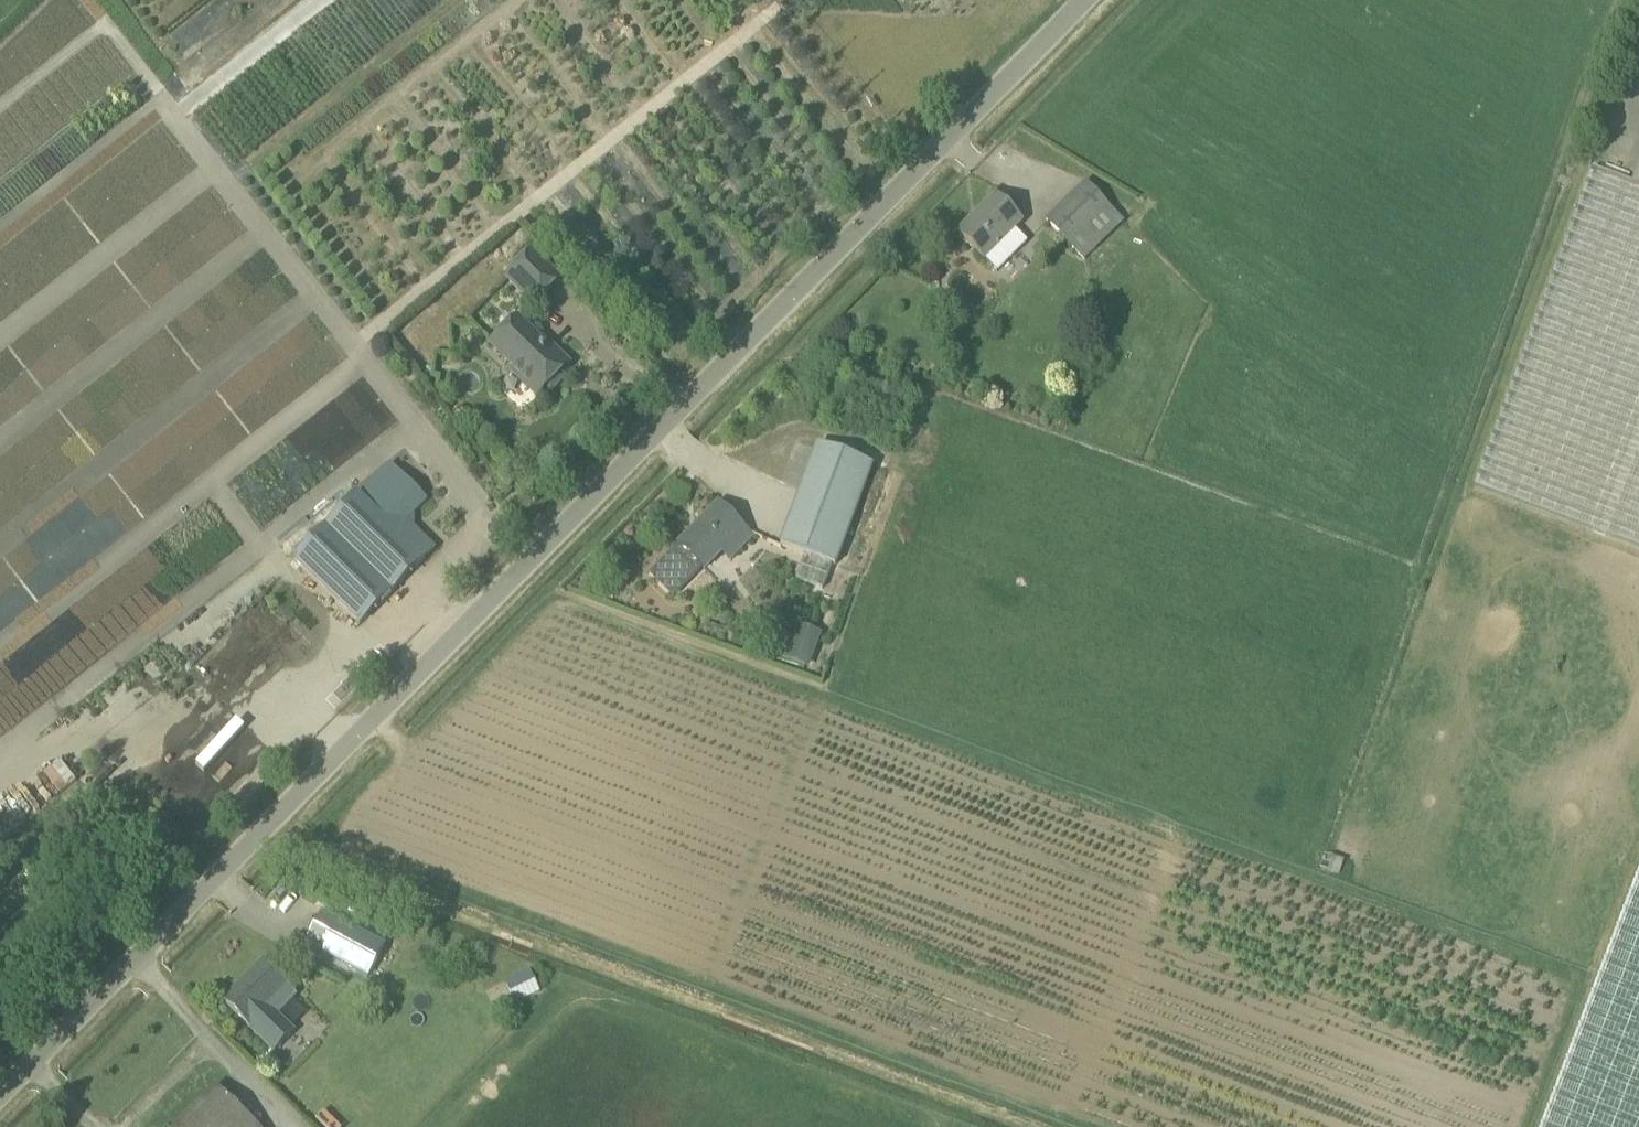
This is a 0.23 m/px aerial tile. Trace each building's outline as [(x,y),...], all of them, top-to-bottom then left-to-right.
[(1633,184),(1592,168),(1473,485),(1638,547),(1638,186),(1633,184)] [(1085,260),(1123,223),(1085,184),(1047,221),(1085,260)] [(1015,229),(1021,223),(995,198),(997,200),(976,221),(974,219),(959,234),(998,273),(1028,242),(1015,229)] [(509,281),(536,307),(562,281),(536,255),(509,281)] [(547,352),(518,323),(495,347),(518,369),(513,373),(530,389),(539,380),(552,392),(565,379),(561,375),(570,365),(552,347),(547,352)] [(781,546),(837,567),(839,563),(874,466),(820,446),(818,446),(781,546)] [(411,458),(405,450),(397,456),(404,464),(411,458)] [(409,485),(379,515),(359,495),(298,559),(361,626),(435,550),(412,526),(412,517),(427,502),(409,485)] [(729,559),(752,537),(719,505),(679,545),(681,547),(661,567),(683,589),(703,568),(704,570),(722,552),(729,559)] [(775,640),(769,656),(809,670),(822,634),(799,626),(792,646),(775,640)] [(41,777),(52,796),(64,789),(53,770),(41,777)] [(1542,1126),(1638,1126),(1638,872),(1542,1126)] [(386,944),(324,911),(306,945),(368,978),(386,944)] [(264,964),(225,1003),(274,1050),(293,1031),(276,1015),(296,995),(264,964)] [(517,1003),(540,992),(530,971),(507,982),(517,1003)] [(178,1126),(257,1126),(217,1088),(178,1126)]
